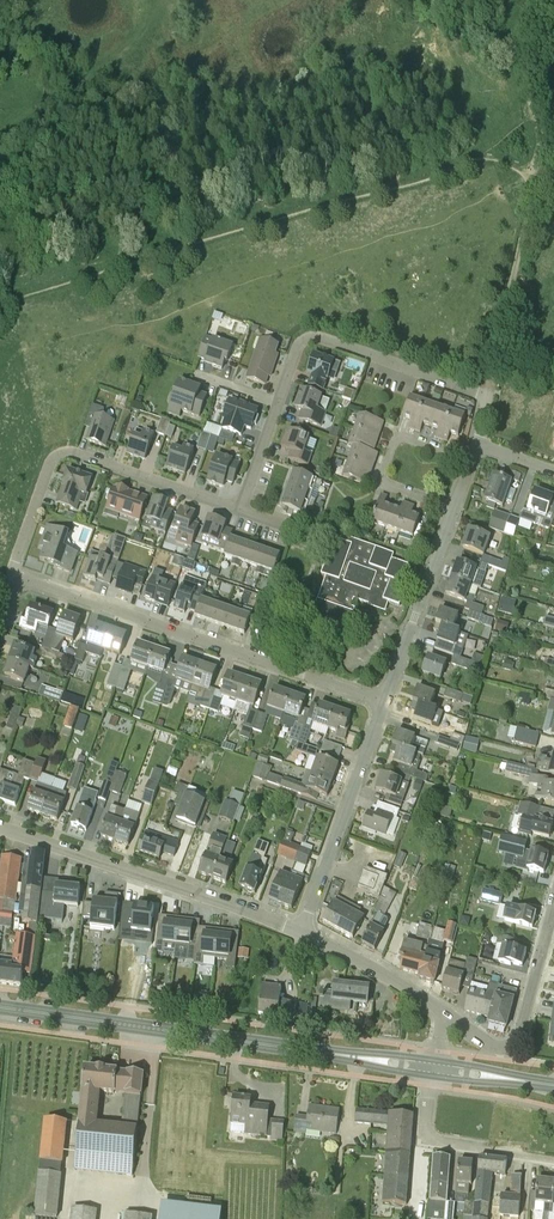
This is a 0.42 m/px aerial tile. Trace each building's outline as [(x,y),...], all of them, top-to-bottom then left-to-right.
[(213,339),(206,337),(206,336),(198,358),(214,363),(212,366),(222,370),(225,362),(227,363),(233,345),(214,338),(213,339)] [(261,339),(251,367),(247,378),(265,385),(268,376),(271,377),(278,355),(275,354),(278,345),(261,339)] [(336,377),(341,363),(315,354),(310,369),(314,370),(309,386),(323,391),(329,375),(336,377)] [(180,381),(168,414),(180,418),(182,415),(190,418),(192,414),(200,417),(207,396),(199,393),(200,391),(191,387),(191,385),(180,381)] [(351,400),(354,392),(346,389),(343,397),(351,400)] [(299,419),(320,427),(330,401),(302,391),(296,408),(302,411),(299,419)] [(409,428),(415,430),(424,402),(411,398),(404,417),(412,420),(409,428)] [(224,421),(221,428),(236,434),(239,425),(251,429),(258,410),(249,407),(249,406),(234,400),(234,402),(231,400),(223,420),(224,421)] [(423,424),(431,427),(438,407),(424,402),(415,430),(420,432),(423,424)] [(105,447),(114,421),(101,416),(104,409),(92,404),(87,418),(94,421),(87,441),(105,447)] [(436,438),(442,440),(452,412),(438,407),(431,427),(439,429),(436,438)] [(455,413),(465,415),(467,409),(457,407),(455,413)] [(474,410),(468,408),(466,416),(472,418),(474,410)] [(452,412),(442,440),(448,442),(450,433),(459,436),(465,417),(452,412)] [(379,437),(384,422),(360,413),(354,429),(379,437)] [(166,437),(171,422),(162,418),(157,433),(166,437)] [(145,459),(154,434),(144,431),(137,428),(128,454),(133,455),(132,456),(143,460),(145,459)] [(374,452),(379,437),(354,429),(349,443),(354,445),(374,452)] [(309,437),(288,430),(282,448),(291,451),(288,459),(308,465),(312,454),(304,452),(309,437)] [(222,431),(219,438),(232,443),(235,435),(222,431)] [(212,436),(202,433),(197,448),(207,452),(212,436)] [(354,445),(349,461),(373,469),(378,454),(374,452),(354,445)] [(186,473),(194,449),(184,446),(182,450),(175,447),(167,469),(178,472),(179,471),(186,473)] [(225,481),(233,484),(240,464),(233,462),(233,460),(218,455),(208,483),(221,487),(224,486),(225,481)] [(373,469),(349,461),(344,475),(368,484),(373,469)] [(89,494),(87,493),(92,480),(82,477),(83,475),(69,470),(65,481),(65,486),(63,486),(65,487),(62,495),(60,494),(57,503),(76,510),(79,503),(86,505),(89,494)] [(508,479),(519,482),(522,475),(511,471),(508,479)] [(280,513),(292,517),(294,511),(305,515),(307,508),(312,510),(316,500),(311,498),(315,485),(320,487),(322,481),(294,472),(282,507),(286,508),(285,511),(281,510),(280,513)] [(511,482),(494,476),(486,501),(503,507),(505,501),(512,503),(515,491),(509,489),(511,482)] [(117,490),(113,489),(106,509),(140,521),(148,499),(128,492),(128,490),(118,487),(117,490)] [(550,530),(553,518),(553,504),(551,503),(553,498),(536,492),(529,511),(523,509),(519,519),(535,524),(538,519),(543,520),(541,526),(550,530)] [(372,523),(386,528),(393,508),(385,505),(388,497),(382,495),(372,523)] [(166,534),(173,512),(172,515),(165,513),(168,504),(154,499),(147,520),(153,522),(151,528),(166,534)] [(399,532),(409,504),(403,502),(400,511),(393,508),(386,528),(399,532)] [(415,506),(409,504),(399,532),(413,537),(420,518),(412,515),(415,506)] [(195,514),(182,509),(174,530),(180,532),(176,542),(191,547),(198,530),(190,528),(195,514)] [(489,528),(504,534),(511,517),(495,511),(489,528)] [(520,520),(511,517),(504,534),(514,537),(520,520)] [(227,551),(231,539),(231,538),(233,531),(224,528),(226,524),(209,518),(202,538),(212,541),(210,546),(226,551),(227,551)] [(55,567),(70,573),(77,553),(63,548),(68,534),(48,527),(41,547),(46,548),(42,559),(56,564),(55,567)] [(469,531),(463,548),(484,556),(490,539),(469,531)] [(322,597),(320,596),(318,601),(312,618),(311,619),(337,628),(334,635),(343,638),(346,631),(347,631),(353,614),(354,614),(354,613),(355,609),(351,607),(354,599),(369,605),(370,604),(375,606),(374,606),(384,610),(387,602),(400,607),(408,584),(404,583),(410,566),(409,565),(409,566),(392,560),(394,554),(393,554),(376,548),(377,548),(376,548),(339,535),(337,541),(334,540),(321,574),(331,578),(329,583),(328,582),(322,597)] [(235,566),(242,545),(240,544),(239,542),(239,541),(231,539),(227,551),(226,551),(225,556),(233,559),(231,565),(235,566)] [(193,544),(192,547),(188,559),(195,561),(199,546),(193,544)] [(241,561),(250,564),(256,547),(248,545),(247,544),(245,546),(242,545),(235,566),(239,567),(241,561)] [(260,574),(267,554),(265,553),(264,550),(263,550),(256,547),(250,564),(258,567),(256,573),(260,574)] [(90,557),(92,558),(85,578),(96,582),(98,578),(103,580),(102,582),(110,585),(117,565),(111,563),(112,561),(102,557),(103,555),(92,551),(90,557)] [(266,570),(274,573),(280,556),(273,553),(272,553),(269,554),(267,554),(260,574),(264,576),(266,570)] [(485,556),(482,564),(488,566),(488,565),(489,566),(506,572),(510,559),(503,557),(502,563),(485,556)] [(452,578),(471,585),(480,589),(489,566),(488,565),(488,566),(482,564),(471,561),(469,567),(458,563),(452,578)] [(136,584),(143,586),(148,572),(140,570),(138,575),(123,570),(116,589),(132,594),(136,584)] [(153,577),(145,599),(155,603),(157,599),(169,604),(176,584),(161,580),(164,572),(159,570),(156,571),(154,573),(153,577)] [(473,604),(475,597),(468,595),(471,585),(452,578),(446,595),(468,604),(465,610),(469,612),(470,610),(482,615),(484,609),(473,604)] [(197,612),(201,600),(201,599),(204,591),(183,584),(174,609),(185,613),(187,609),(197,612)] [(210,603),(201,600),(197,612),(195,617),(203,619),(204,620),(206,618),(208,619),(216,598),(212,597),(210,603)] [(220,600),(216,598),(208,619),(211,620),(212,622),(213,623),(220,625),(226,608),(218,606),(220,600)] [(231,627),(233,628),(241,607),(236,605),(234,611),(226,608),(220,625),(227,628),(228,628),(231,627)] [(26,613),(21,628),(35,633),(37,626),(49,630),(50,627),(54,614),(32,607),(30,614),(26,613)] [(237,631),(245,634),(251,617),(242,614),(244,608),(241,607),(233,628),(235,628),(236,631),(237,631)] [(460,616),(441,609),(436,624),(460,633),(463,626),(457,625),(460,616)] [(494,619),(482,615),(470,610),(469,612),(467,618),(491,627),(494,619)] [(64,614),(58,631),(57,636),(74,642),(81,620),(64,614)] [(508,630),(510,623),(500,620),(498,627),(508,630)] [(111,630),(94,624),(87,644),(104,650),(111,630)] [(440,632),(437,640),(455,647),(460,633),(436,624),(434,630),(440,632)] [(250,631),(255,633),(258,634),(260,629),(252,626),(250,631)] [(52,651),(57,636),(58,631),(50,627),(49,630),(43,648),(52,651)] [(122,656),(127,636),(111,630),(104,650),(122,656)] [(138,643),(132,662),(136,663),(148,668),(155,649),(138,643)] [(15,645),(10,661),(30,668),(35,670),(38,661),(33,659),(36,652),(15,645)] [(88,648),(80,645),(75,660),(83,663),(88,648)] [(60,654),(52,651),(43,648),(40,655),(57,661),(60,654)] [(155,649),(148,668),(165,673),(171,654),(155,649)] [(484,657),(474,653),(471,661),(481,665),(484,657)] [(454,656),(451,664),(478,674),(481,665),(471,661),(454,656)] [(429,657),(423,673),(441,680),(447,664),(429,657)] [(553,660),(547,658),(545,666),(553,668),(553,658),(553,660)] [(183,659),(176,680),(191,686),(199,664),(183,659)] [(136,663),(132,662),(125,660),(122,668),(124,668),(116,690),(125,693),(133,672),(136,663)] [(30,668),(10,661),(5,676),(25,683),(30,668)] [(191,686),(190,691),(199,694),(198,698),(203,700),(201,707),(209,710),(216,690),(211,688),(217,670),(199,664),(191,686)] [(108,687),(116,690),(124,668),(122,668),(115,666),(108,687)] [(237,701),(245,679),(229,674),(222,692),(216,690),(209,710),(219,713),(224,697),(237,701)] [(155,695),(164,698),(170,680),(162,677),(155,695)] [(245,679),(237,701),(234,711),(247,715),(244,726),(253,729),(259,712),(252,710),(253,707),(254,707),(261,685),(245,679)] [(170,680),(164,698),(171,700),(175,688),(177,683),(175,682),(170,680)] [(64,692),(45,686),(41,696),(60,702),(64,692)] [(437,694),(418,687),(413,702),(437,711),(440,704),(434,702),(437,694)] [(471,705),(473,698),(447,688),(444,696),(461,702),(471,705)] [(290,694),(274,689),(267,708),(283,713),(290,694)] [(550,699),(553,700),(553,691),(545,689),(543,697),(550,699)] [(290,694),(283,713),(280,720),(294,725),(294,723),(298,724),(300,719),(307,700),(290,694)] [(417,710),(414,718),(432,726),(437,711),(413,702),(411,708),(417,710)] [(327,729),(334,709),(320,704),(315,718),(308,716),(305,726),(304,726),(298,742),(299,742),(298,743),(306,746),(314,725),(327,729)] [(14,731),(22,709),(11,705),(8,713),(12,714),(7,728),(14,731)] [(80,711),(72,708),(64,728),(73,731),(80,711)] [(337,737),(345,740),(348,732),(346,731),(351,715),(334,709),(327,729),(338,733),(337,737)] [(140,720),(141,714),(135,712),(133,718),(140,720)] [(259,712),(253,729),(262,732),(268,715),(259,712)] [(289,739),(298,742),(304,726),(298,724),(294,723),(294,725),(289,739)] [(244,726),(240,736),(249,739),(253,729),(244,726)] [(536,748),(539,734),(517,728),(515,737),(512,737),(510,742),(536,748)] [(425,750),(428,742),(417,738),(398,731),(393,745),(421,756),(421,755),(423,756),(425,750)] [(463,737),(453,733),(450,740),(460,744),(463,737)] [(435,743),(457,751),(460,744),(450,740),(438,736),(435,743)] [(480,740),(466,737),(463,751),(477,754),(480,740)] [(324,742),(321,751),(339,757),(343,747),(324,742)] [(317,750),(306,746),(298,743),(296,751),(310,756),(314,758),(317,750)] [(421,756),(393,745),(390,752),(397,754),(394,762),(400,764),(397,772),(424,781),(426,774),(417,771),(420,762),(419,761),(421,756)] [(266,765),(269,758),(260,755),(258,762),(266,765)] [(539,770),(553,775),(553,758),(553,759),(539,755),(535,769),(539,770)] [(312,772),(333,780),(338,765),(317,758),(317,759),(314,758),(310,756),(305,770),(306,771),(312,773),(312,772)] [(47,761),(38,758),(35,764),(30,779),(39,783),(47,761)] [(15,806),(24,782),(23,782),(25,777),(30,779),(35,764),(24,760),(18,776),(7,772),(0,791),(0,800),(15,806)] [(531,778),(530,785),(538,787),(535,798),(553,803),(553,785),(547,783),(548,780),(537,777),(539,770),(535,769),(535,770),(508,762),(505,772),(531,778)] [(269,773),(272,767),(258,763),(253,777),(266,782),(269,773)] [(76,791),(84,767),(76,765),(68,788),(76,791)] [(266,782),(281,787),(316,800),(318,794),(327,797),(333,780),(312,772),(312,773),(306,771),(302,784),(284,778),(269,773),(266,782)] [(112,783),(110,791),(120,795),(127,775),(116,772),(112,783)] [(409,784),(382,774),(376,790),(387,794),(385,801),(401,807),(409,784)] [(106,801),(110,791),(112,783),(104,780),(98,799),(106,801)] [(159,784),(150,781),(142,803),(152,806),(159,784)] [(52,788),(38,783),(28,810),(43,815),(52,788)] [(177,820),(196,827),(205,803),(194,799),(197,790),(178,783),(174,794),(178,796),(175,805),(182,808),(177,820)] [(52,788),(43,815),(44,816),(43,817),(49,820),(50,818),(57,821),(66,793),(52,788)] [(229,802),(225,800),(219,817),(234,823),(244,795),(234,791),(229,802)] [(86,831),(97,797),(83,793),(72,826),(79,828),(78,829),(84,831),(85,830),(86,831)] [(532,837),(532,833),(549,838),(550,835),(551,835),(552,831),(551,831),(553,824),(538,819),(540,808),(521,803),(517,816),(523,818),(519,833),(532,837)] [(363,827),(374,831),(386,835),(393,817),(397,818),(400,810),(383,804),(380,811),(378,811),(377,815),(368,812),(363,827)] [(114,840),(125,811),(112,806),(108,818),(106,818),(101,836),(114,840)] [(114,840),(129,845),(139,814),(126,809),(125,811),(114,840)] [(262,818),(254,814),(251,822),(259,825),(262,818)] [(283,840),(278,854),(285,857),(291,844),(295,834),(287,831),(283,840)] [(227,841),(228,838),(214,833),(199,874),(213,879),(227,841)] [(492,835),(484,833),(483,840),(490,842),(492,835)] [(144,839),(139,853),(159,859),(162,852),(174,857),(178,842),(162,837),(160,844),(144,839)] [(527,841),(511,838),(507,847),(505,855),(518,859),(516,868),(528,871),(528,869),(544,873),(548,855),(532,851),(532,853),(525,851),(527,841)] [(213,879),(227,884),(234,864),(233,863),(234,860),(231,859),(236,844),(227,841),(213,879)] [(248,869),(240,888),(248,891),(248,892),(252,893),(253,893),(255,894),(262,874),(267,860),(264,859),(269,845),(259,841),(248,869)] [(311,852),(301,848),(295,861),(298,862),(307,866),(312,853),(311,852)] [(27,936),(36,937),(38,918),(41,892),(42,892),(44,876),(43,876),(46,853),(33,852),(25,922),(29,923),(27,936)] [(400,869),(406,855),(400,853),(394,867),(400,869)] [(0,874),(0,912),(3,912),(14,913),(22,858),(3,856),(0,874)] [(409,889),(417,891),(420,880),(416,878),(421,867),(418,865),(413,877),(409,889)] [(449,866),(444,884),(452,885),(456,868),(449,866)] [(365,868),(357,891),(378,899),(387,877),(365,868)] [(305,875),(294,871),(291,870),(290,875),(290,876),(279,904),(292,909),(303,881),(305,875)] [(269,900),(279,904),(290,876),(290,875),(281,872),(269,900)] [(57,884),(56,894),(53,920),(62,921),(64,906),(78,907),(81,887),(57,884)] [(501,905),(504,894),(484,889),(482,899),(501,905)] [(41,892),(38,918),(53,920),(56,894),(42,892),(41,892)] [(323,922),(353,938),(364,919),(350,911),(353,906),(337,896),(323,922)] [(93,904),(84,902),(81,926),(115,930),(117,914),(119,915),(121,903),(94,899),(93,904)] [(148,932),(151,904),(129,901),(124,942),(137,943),(138,930),(148,932)] [(362,943),(375,950),(383,934),(376,930),(389,907),(377,901),(374,910),(378,913),(362,943)] [(505,920),(507,921),(532,928),(536,914),(508,907),(505,920)] [(159,922),(155,953),(164,954),(165,946),(177,947),(180,918),(171,917),(170,923),(159,922)] [(189,919),(180,918),(177,947),(188,948),(187,961),(194,962),(196,962),(199,933),(200,926),(188,925),(189,919)] [(430,940),(432,926),(420,923),(416,937),(430,940)] [(457,926),(449,923),(444,941),(452,943),(457,926)] [(204,957),(216,959),(219,930),(210,929),(209,934),(199,933),(196,962),(194,962),(194,964),(203,965),(204,957)] [(226,968),(235,969),(239,938),(227,937),(228,931),(219,930),(216,959),(227,960),(226,968)] [(23,973),(31,974),(36,937),(27,936),(17,935),(13,964),(19,965),(18,972),(23,973)] [(511,964),(522,967),(527,951),(516,949),(518,942),(499,937),(497,944),(503,946),(499,962),(511,965),(511,964)] [(420,979),(428,947),(406,941),(401,957),(404,958),(401,970),(420,975),(419,979),(420,979)] [(420,979),(434,983),(441,957),(427,954),(429,947),(428,947),(420,979)] [(238,948),(237,957),(248,959),(249,950),(238,948)] [(465,973),(474,975),(477,960),(468,958),(466,965),(450,960),(442,990),(459,994),(465,973)] [(23,973),(18,972),(19,965),(13,964),(12,966),(7,965),(7,961),(0,960),(0,984),(22,987),(23,973)] [(324,994),(321,994),(319,1007),(350,1011),(352,1000),(368,1002),(369,988),(335,984),(334,991),(325,990),(324,994)] [(282,988),(262,985),(259,1014),(290,1018),(292,1002),(280,1001),(282,988)] [(487,994),(481,1016),(490,1018),(488,1023),(506,1028),(514,1000),(512,1000),(515,990),(517,991),(518,990),(498,985),(495,996),(487,994)] [(464,1011),(481,1016),(487,994),(470,989),(464,1011)] [(137,1130),(141,1096),(143,1075),(117,1073),(117,1072),(86,1069),(75,1170),(133,1175),(138,1130),(137,1130)] [(268,1120),(269,1107),(251,1105),(251,1099),(234,1097),(231,1125),(247,1126),(246,1134),(272,1137),(272,1141),(282,1142),(284,1122),(268,1120)] [(307,1131),(336,1135),(340,1110),(309,1106),(308,1117),(297,1116),(294,1133),(306,1134),(307,1131)] [(413,1115),(356,1110),(356,1125),(372,1126),(372,1124),(389,1126),(388,1152),(410,1153),(413,1115)] [(46,1120),(41,1162),(35,1215),(57,1218),(67,1123),(46,1120)] [(410,1153),(388,1152),(386,1178),(408,1179),(410,1153)] [(429,1210),(445,1212),(445,1218),(453,1218),(455,1203),(446,1202),(450,1158),(434,1157),(429,1210)] [(489,1205),(493,1174),(505,1175),(507,1161),(481,1158),(480,1157),(475,1203),(473,1218),(488,1218),(489,1205)] [(457,1184),(456,1194),(469,1195),(470,1185),(472,1185),(473,1163),(459,1162),(457,1184)] [(502,1195),(501,1199),(492,1199),(490,1218),(519,1218),(521,1178),(522,1178),(522,1177),(513,1176),(511,1196),(502,1195)] [(406,1206),(408,1179),(386,1178),(384,1204),(406,1206)] [(552,1215),(553,1215),(553,1204),(553,1200),(553,1182),(538,1180),(536,1192),(531,1192),(529,1211),(544,1212),(543,1218),(552,1218),(552,1215)] [(466,1202),(464,1218),(473,1218),(475,1203),(466,1202)] [(73,1209),(72,1218),(96,1218),(97,1211),(73,1209)]
